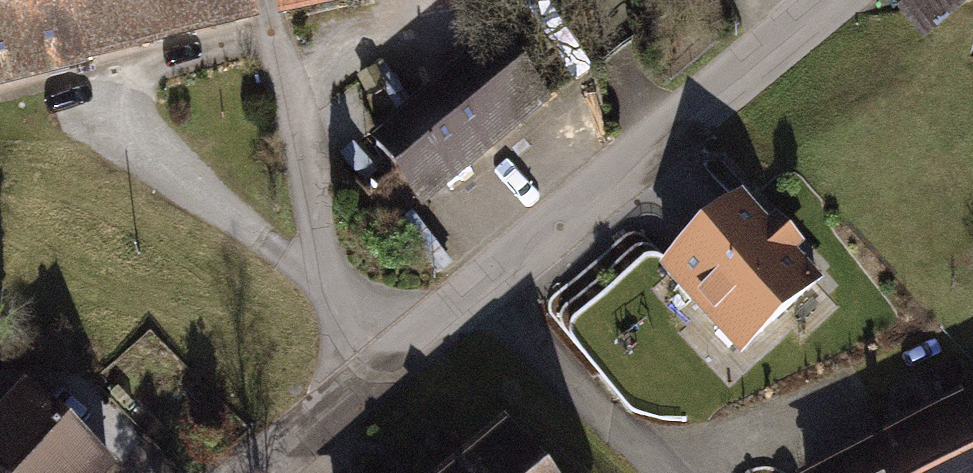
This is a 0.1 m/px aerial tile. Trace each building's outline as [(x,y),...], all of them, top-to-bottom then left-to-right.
[(76,0),(0,0),(0,89),(91,69),(76,0)] [(252,0),(76,0),(91,69),(259,32),(252,0)] [(388,136),(446,206),(560,110),(501,41),(388,136)] [(744,202),(670,270),(744,350),(818,283),(792,255),(799,249),(778,226),(771,232),(744,202)] [(812,472),(972,472),(972,404),(969,395),(812,472)] [(34,403),(9,429),(0,421),(0,472),(108,472),(34,403)] [(463,472),(551,472),(515,430),(463,472)]
